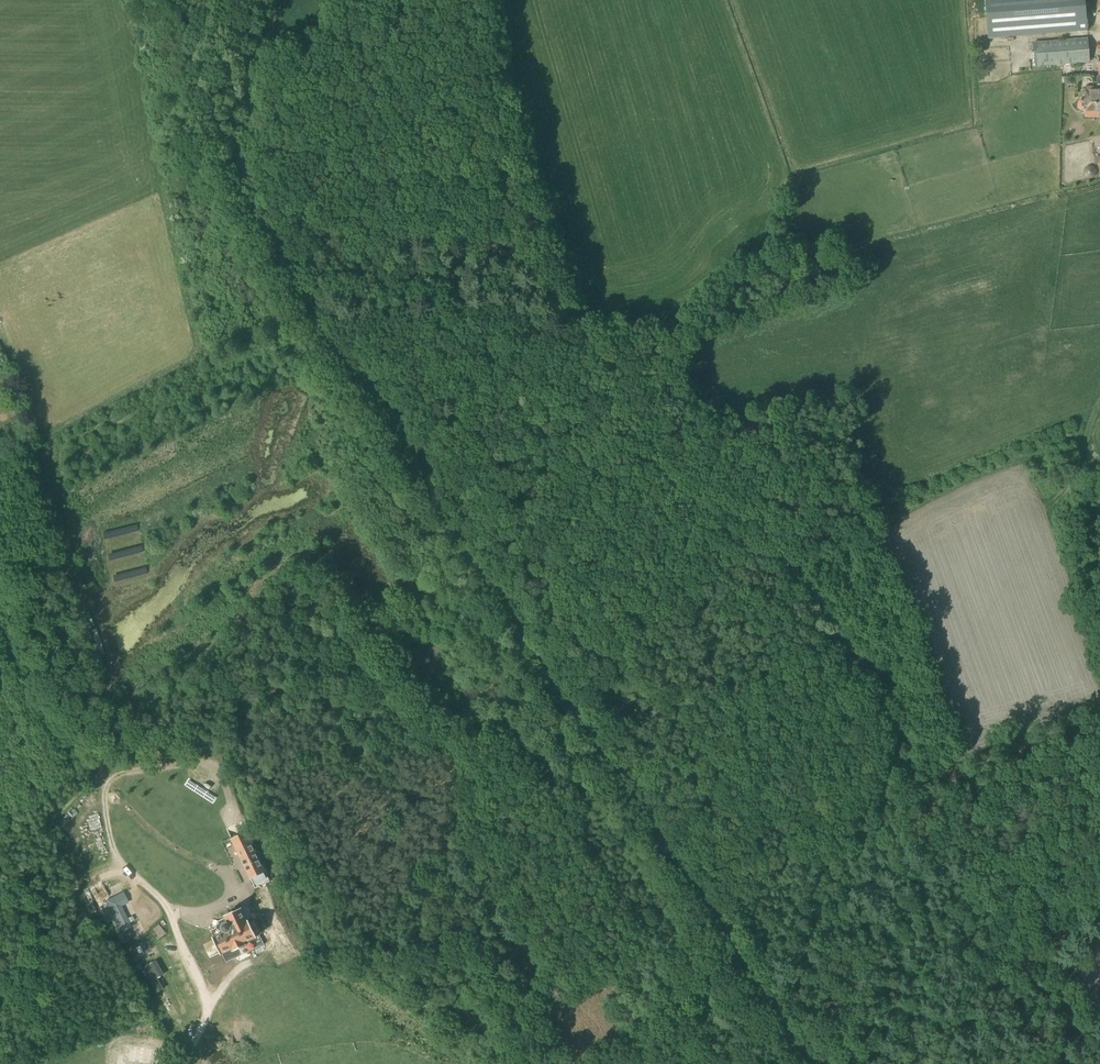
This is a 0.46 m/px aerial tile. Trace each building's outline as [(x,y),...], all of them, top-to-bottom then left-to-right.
[(1087,30),(1084,0),(985,0),(988,38),(1087,30)] [(1088,39),(1033,42),(1035,67),(1090,62),(1088,39)] [(1084,111),(1084,117),(1099,117),(1099,83),(1097,84),(1097,87),(1084,87),(1084,100),(1080,100),(1078,102),(1078,109),(1080,111),(1084,111)] [(264,876),(244,837),(230,844),(249,884),(264,876)] [(106,901),(121,932),(127,929),(117,908),(119,902),(126,899),(123,893),(106,901)] [(247,908),(240,912),(239,910),(223,921),(228,929),(226,928),(223,930),(222,934),(225,937),(227,937),(214,946),(225,961),(236,954),(238,956),(250,948),(248,946),(259,938),(249,922),(247,923),(246,922),(253,917),(247,908)]
